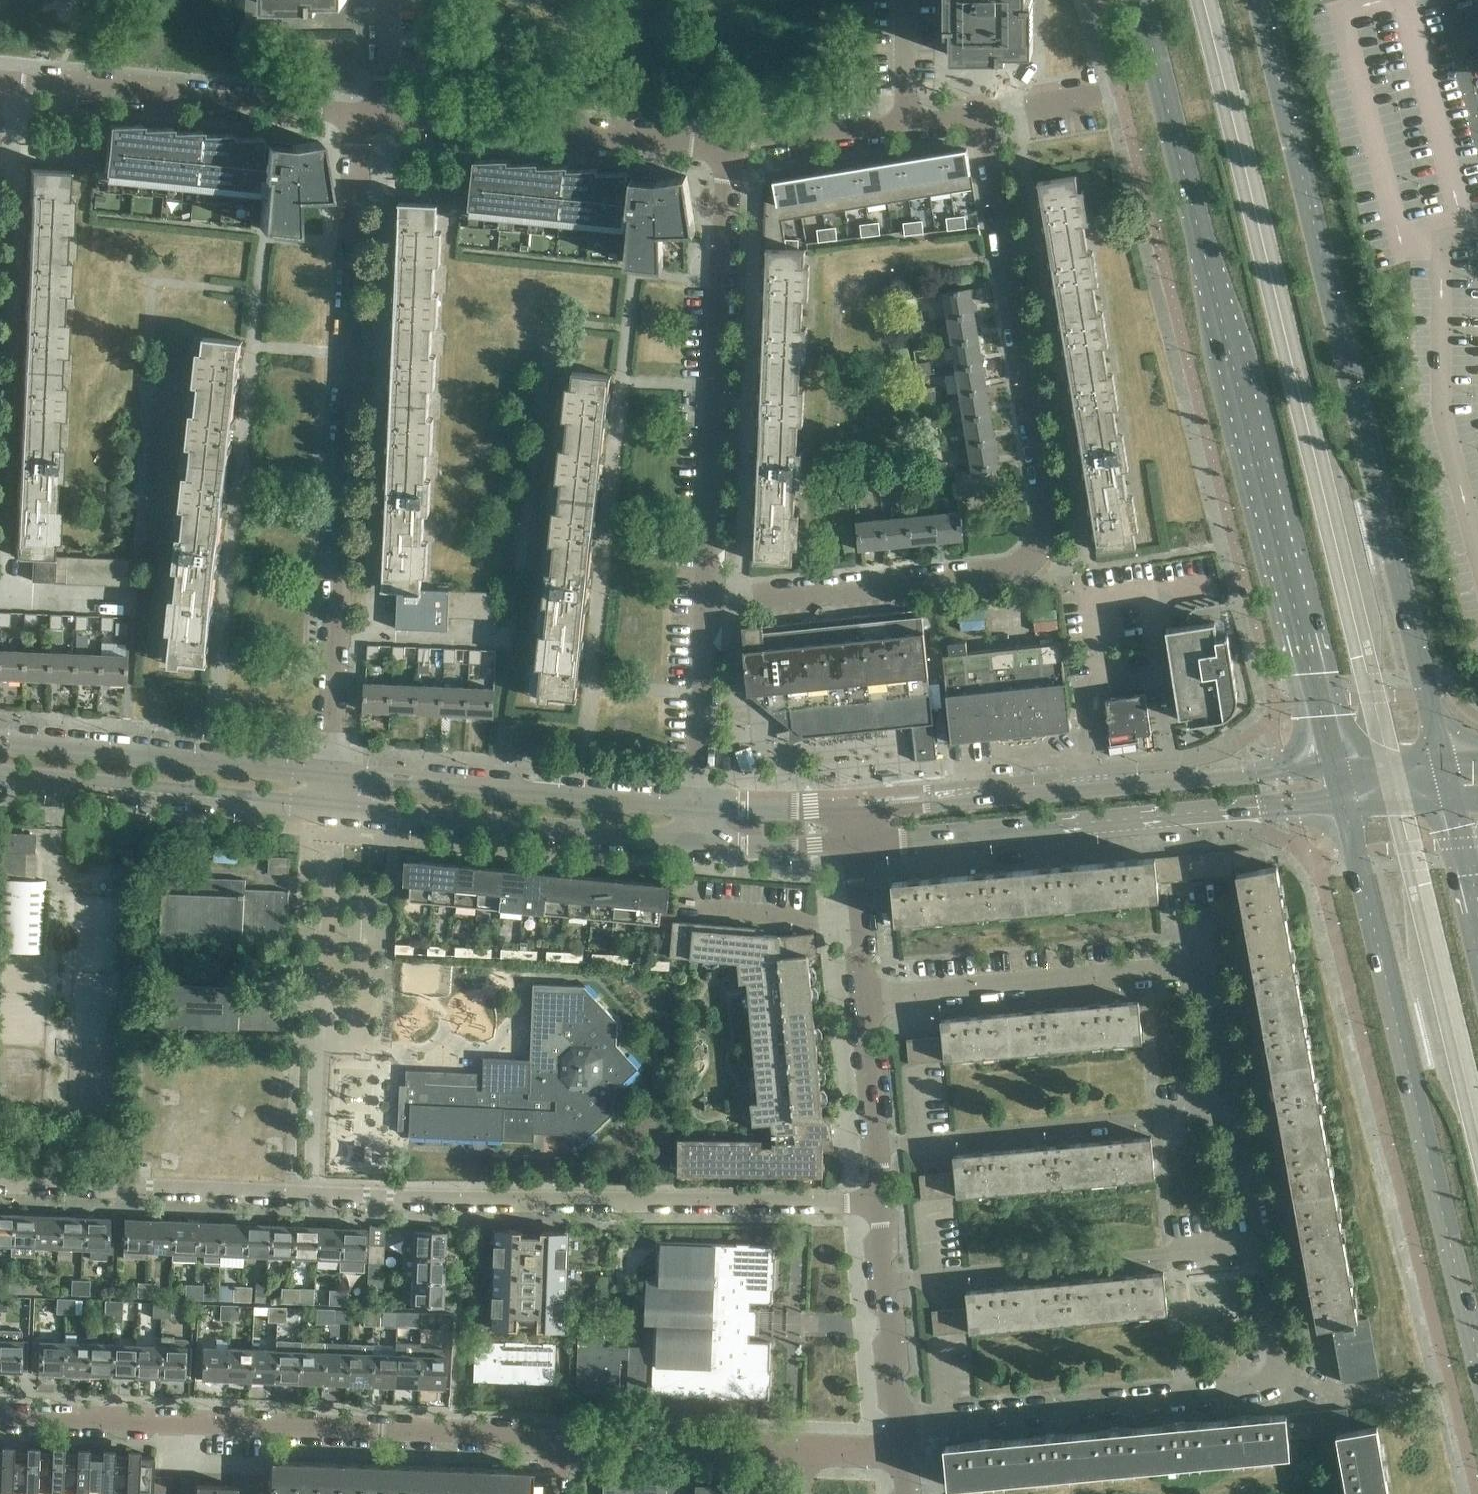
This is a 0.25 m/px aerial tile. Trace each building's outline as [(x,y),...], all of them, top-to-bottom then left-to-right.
[(947,24),(953,24),(952,55),(1003,55),(1003,50),(1034,50),(1034,0),(947,0),(947,24)] [(1045,131),(1043,120),(1035,121),(1037,132),(1045,131)] [(142,123),(108,124),(103,170),(96,169),(94,187),(253,203),(254,194),(263,195),(259,228),(268,228),(267,231),(296,234),(295,220),(295,196),(300,196),(300,198),(328,198),(326,184),(319,140),(291,145),(291,143),(261,140),(261,135),(231,136),(231,132),(201,133),(201,129),(171,130),(172,126),(141,127),(142,123)] [(974,188),(967,148),(945,152),(952,192),(974,188)] [(952,192),(945,152),(924,155),(930,195),(952,192)] [(930,195),(924,155),(902,159),(909,199),(930,195)] [(509,158),(476,159),(471,205),(463,204),(462,222),(621,238),(621,228),(630,229),(627,262),(635,263),(635,266),(663,269),(662,231),(667,230),(668,233),(696,232),(694,219),(687,175),(659,179),(659,177),(628,174),(629,170),(599,171),(599,167),(569,168),(569,164),(539,165),(539,161),(509,162),(509,158)] [(909,199),(902,159),(881,162),(888,202),(909,199)] [(888,202),(881,162),(860,166),(866,206),(888,202)] [(866,206),(860,166),(839,169),(845,209),(866,206)] [(31,168),(28,243),(66,245),(69,169),(31,168)] [(845,209),(839,169),(818,173),(824,213),(845,209)] [(824,213),(818,173),(796,176),(803,216),(824,213)] [(1076,175),(1039,181),(1049,244),(1087,238),(1076,175)] [(803,216),(796,176),(773,180),(776,196),(765,197),(764,248),(768,248),(768,247),(798,248),(799,239),(785,239),(782,220),(803,216)] [(401,201),(397,277),(436,279),(439,207),(439,203),(438,203),(401,201)] [(967,228),(965,215),(956,216),(957,229),(967,228)] [(957,229),(956,216),(946,217),(948,230),(957,229)] [(924,233),(922,220),(913,221),(914,234),(924,233)] [(881,234),(879,221),(869,223),(871,235),(881,234)] [(914,234),(913,221),(903,222),(905,235),(914,234)] [(871,235),(869,223),(860,224),(862,237),(871,235)] [(838,239),(836,227),(826,228),(828,241),(838,239)] [(828,241),(826,228),(817,229),(819,242),(828,241)] [(1087,238),(1049,244),(1059,304),(1096,299),(1087,238)] [(28,243),(25,305),(63,307),(66,245),(28,243)] [(768,247),(768,248),(765,310),(803,312),(806,249),(805,249),(798,248),(768,247)] [(397,277),(395,339),(433,341),(436,279),(397,277)] [(971,288),(944,293),(948,318),(975,314),(971,288)] [(1096,299),(1059,304),(1069,366),(1106,360),(1096,299)] [(25,305),(23,368),(60,369),(63,307),(25,305)] [(765,310),(763,372),(801,374),(803,312),(765,310)] [(922,310),(908,312),(910,324),(924,321),(922,310)] [(975,314),(948,318),(952,343),(979,339),(975,314)] [(926,335),(912,337),(914,349),(927,347),(926,335)] [(205,338),(199,400),(236,403),(243,342),(228,340),(205,338)] [(395,339),(392,401),(430,403),(433,341),(395,339)] [(979,339),(952,343),(956,369),(983,364),(979,339)] [(1106,360),(1069,366),(1079,427),(1116,421),(1106,360)] [(930,361),(916,363),(918,374),(932,372),(930,361)] [(983,364),(956,369),(960,394),(987,389),(983,364)] [(23,368),(20,430),(58,431),(60,369),(23,368)] [(574,370),(567,433),(605,437),(612,374),(597,372),(574,370)] [(763,372),(761,435),(799,437),(801,374),(763,372)] [(934,386),(920,388),(922,399),(936,397),(934,386)] [(987,389),(960,394),(964,419),(991,415),(987,389)] [(236,403),(199,400),(192,462),(230,465),(236,403)] [(392,401),(389,463),(427,465),(430,403),(392,401)] [(938,411),(925,414),(927,425),(940,423),(938,411)] [(991,415),(964,419),(968,445),(996,440),(991,415)] [(1116,421),(1079,427),(1088,488),(1126,482),(1116,421)] [(20,430),(17,492),(55,493),(58,431),(20,430)] [(567,433),(561,494),(599,499),(605,437),(567,433)] [(761,435),(758,496),(796,499),(799,437),(761,435)] [(942,436),(929,439),(930,450),(944,447),(942,436)] [(996,440),(968,445),(972,469),(972,470),(995,466),(1000,466),(996,440)] [(946,460),(933,463),(934,475),(942,474),(948,473),(946,460)] [(230,465),(192,462),(185,523),(223,528),(230,465)] [(389,463),(386,525),(425,527),(427,465),(389,463)] [(954,471),(958,497),(1000,490),(995,466),(972,470),(972,469),(954,471)] [(942,474),(934,475),(930,475),(932,489),(943,488),(942,474)] [(917,476),(905,478),(906,492),(918,490),(917,476)] [(891,479),(879,480),(881,494),(892,493),(891,479)] [(865,482),(854,483),(855,497),(867,495),(865,482)] [(1126,482),(1088,488),(1099,551),(1137,544),(1126,482)] [(55,493),(17,492),(15,555),(34,556),(54,557),(54,555),(53,555),(55,493)] [(561,494),(554,557),(592,561),(599,499),(561,494)] [(758,496),(756,559),(794,561),(796,499),(758,496)] [(899,517),(884,519),(886,545),(912,543),(909,516),(910,516),(908,503),(897,503),(899,517)] [(960,511),(935,513),(937,541),(963,538),(960,511)] [(910,516),(909,516),(912,543),(937,541),(935,513),(910,516)] [(886,545),(884,519),(857,521),(860,548),(886,545)] [(185,523),(178,585),(216,589),(223,528),(185,523)] [(425,527),(386,525),(384,587),(399,588),(422,589),(422,587),(425,527)] [(64,556),(54,555),(54,557),(53,581),(53,583),(63,583),(64,556)] [(54,557),(34,556),(33,580),(53,581),(54,557)] [(77,556),(64,556),(63,583),(76,584),(77,556)] [(77,556),(76,584),(89,584),(90,557),(77,556)] [(90,557),(89,584),(102,585),(103,557),(90,557)] [(103,557),(102,585),(115,585),(116,558),(103,557)] [(554,557),(548,618),(586,622),(592,561),(554,557)] [(116,558),(115,585),(128,586),(129,559),(116,558)] [(216,589),(178,585),(170,660),(208,664),(216,589)] [(422,589),(399,588),(397,627),(448,629),(449,616),(450,589),(422,587),(422,589)] [(450,589),(449,616),(462,616),(463,589),(450,589)] [(463,589),(462,616),(474,617),(476,590),(463,589)] [(476,590),(474,617),(487,618),(488,591),(476,590)] [(488,591),(487,618),(500,618),(501,591),(488,591)] [(764,623),(744,625),(750,693),(789,689),(793,726),(805,736),(821,735),(913,725),(917,759),(939,757),(923,608),(764,625),(764,623)] [(10,626),(11,611),(0,611),(0,625),(10,626)] [(36,613),(25,612),(24,626),(36,627),(36,613)] [(62,614),(50,613),(50,627),(61,628),(62,614)] [(87,615),(76,614),(75,628),(86,629),(87,615)] [(113,616),(101,615),(101,629),(112,630),(113,616)] [(586,622),(548,618),(540,693),(578,697),(586,622)] [(1216,620),(1166,628),(1180,716),(1190,715),(1190,719),(1188,720),(1189,722),(1219,717),(1227,714),(1233,710),(1234,707),(1237,700),(1238,695),(1238,693),(1228,633),(1226,633),(1227,635),(1218,637),(1216,620)] [(968,640),(950,642),(951,652),(944,653),(952,741),(1071,729),(1062,642),(969,651),(968,640)] [(103,650),(126,650),(126,641),(103,642),(103,650)] [(368,644),(368,658),(379,658),(380,644),(368,644)] [(406,645),(394,645),(393,659),(405,659),(406,645)] [(431,646),(419,646),(419,660),(430,660),(431,646)] [(456,648),(445,647),(444,661),(456,662),(456,648)] [(482,649),(470,648),(470,662),(481,663),(482,649)] [(0,649),(0,677),(22,678),(23,650),(0,649)] [(49,652),(23,650),(22,678),(47,679),(49,652)] [(74,653),(49,652),(47,679),(73,680),(74,653)] [(100,654),(74,653),(73,680),(98,682),(100,654)] [(125,655),(100,654),(98,682),(124,683),(125,655)] [(367,682),(365,709),(391,711),(392,683),(367,682)] [(392,683),(391,711),(417,712),(418,684),(392,683)] [(443,685),(418,684),(417,712),(442,713),(443,685)] [(469,686),(443,685),(442,713),(467,714),(469,686)] [(469,686),(467,714),(494,715),(495,687),(469,686)] [(1109,720),(1111,738),(1151,732),(1146,694),(1106,699),(1108,714),(1107,714),(1108,720),(1109,720)] [(752,719),(752,739),(764,739),(764,719),(752,719)] [(761,746),(747,739),(738,760),(752,766),(761,746)] [(44,948),(44,952),(45,952),(48,880),(34,879),(25,879),(26,851),(32,851),(33,833),(3,832),(1,878),(0,877),(0,947),(44,948)] [(1247,849),(1237,850),(1239,872),(1249,870),(1247,849)] [(1237,850),(1226,851),(1228,874),(1237,873),(1237,872),(1239,872),(1237,850)] [(32,851),(26,851),(25,878),(34,879),(35,851),(32,851)] [(1226,851),(1214,852),(1216,875),(1228,874),(1226,851)] [(1214,852),(1202,853),(1204,877),(1216,875),(1214,852)] [(1202,853),(1190,854),(1192,878),(1204,877),(1202,853)] [(1190,854),(1178,855),(1181,879),(1192,878),(1190,854)] [(1178,855),(1167,856),(1169,880),(1181,879),(1178,855)] [(269,856),(269,873),(289,874),(290,857),(269,856)] [(1167,856),(1155,857),(1158,881),(1169,880),(1167,856)] [(1155,857),(1090,863),(1094,903),(1159,897),(1158,881),(1155,857)] [(411,899),(433,902),(437,862),(412,859),(411,899)] [(77,870),(88,870),(88,862),(78,861),(77,870)] [(437,862),(433,902),(456,904),(459,864),(437,862)] [(1090,863),(1024,869),(1028,909),(1094,903),(1090,863)] [(459,864),(456,904),(478,906),(482,866),(459,864)] [(1237,872),(1237,873),(1249,937),(1289,930),(1277,865),(1249,870),(1239,872),(1237,872)] [(482,866),(478,906),(501,908),(505,868),(482,866)] [(505,868),(501,908),(524,910),(527,870),(505,868)] [(1024,869),(959,875),(962,915),(1028,909),(1024,869)] [(527,870),(524,910),(546,912),(550,872),(527,870)] [(550,872),(546,912),(569,914),(573,875),(550,872)] [(168,891),(164,891),(162,933),(244,937),(244,936),(288,938),(290,890),(246,888),(247,879),(169,875),(168,891)] [(573,875),(569,914),(592,917),(596,877),(573,875)] [(962,915),(959,875),(893,881),(897,922),(962,915)] [(596,877),(592,917),(615,919),(618,879),(596,877)] [(618,879),(615,919),(637,921),(641,881),(618,879)] [(641,881),(637,921),(661,923),(665,883),(641,881)] [(664,911),(663,926),(672,927),(674,912),(664,911)] [(674,920),(671,955),(738,961),(741,985),(743,1002),(750,1002),(757,1080),(750,1081),(752,1101),(754,1123),(772,1122),(773,1135),(773,1146),(763,1146),(763,1139),(678,1138),(678,1174),(823,1176),(824,1148),(830,1148),(829,1141),(828,1137),(833,1136),(831,1117),(831,1114),(825,1115),(812,985),(809,954),(816,954),(814,932),(791,934),(781,935),(781,934),(759,932),(760,928),(680,920),(674,920)] [(1289,930),(1249,937),(1260,1002),(1300,995),(1289,930)] [(414,944),(396,944),(396,952),(414,953),(414,944)] [(429,945),(428,954),(446,955),(447,946),(429,945)] [(456,946),(456,955),(474,956),(474,947),(456,946)] [(474,947),(474,956),(492,957),(492,948),(474,947)] [(502,949),(501,957),(520,958),(520,949),(502,949)] [(520,949),(520,958),(538,959),(538,950),(520,949)] [(547,951),(547,959),(565,960),(566,952),(547,951)] [(566,952),(565,960),(583,961),(584,952),(566,952)] [(593,953),(593,962),(611,962),(611,954),(593,953)] [(611,954),(611,962),(629,963),(629,955),(611,954)] [(653,960),(652,969),(670,969),(670,961),(653,960)] [(284,1009),(285,981),(242,979),(242,969),(197,968),(172,966),(171,982),(159,982),(157,1025),(240,1028),(283,1029),(284,1015),(284,1009)] [(400,1102),(399,1129),(410,1130),(410,1136),(535,1141),(535,1132),(536,1121),(568,1122),(567,1133),(579,1145),(614,1112),(615,1089),(639,1068),(617,1044),(618,1021),(585,985),(583,985),(534,983),(531,1059),(485,1057),(484,1072),(407,1069),(406,1084),(406,1102),(400,1102)] [(1300,995),(1260,1002),(1272,1067),(1312,1060),(1300,995)] [(1139,999),(1073,1006),(1076,1047),(1143,1040),(1139,999)] [(1073,1006),(1007,1012),(1011,1053),(1076,1047),(1073,1006)] [(942,1018),(943,1035),(945,1059),(1011,1053),(1007,1012),(942,1018)] [(943,1035),(931,1036),(934,1060),(945,1059),(943,1035)] [(931,1036),(919,1038),(922,1061),(934,1060),(931,1036)] [(919,1038),(907,1039),(910,1062),(922,1061),(919,1038)] [(1312,1060),(1272,1067),(1284,1131),(1323,1124),(1312,1060)] [(1323,1124),(1284,1131),(1295,1196),(1335,1189),(1323,1124)] [(1152,1135),(1085,1142),(1089,1182),(1155,1176),(1152,1135)] [(1085,1142),(1020,1148),(1023,1188),(1089,1182),(1085,1142)] [(1020,1148),(955,1154),(954,1155),(956,1171),(958,1194),(1023,1188),(1020,1148)] [(956,1171),(943,1172),(946,1196),(958,1194),(956,1171)] [(943,1172),(932,1173),(934,1197),(946,1196),(943,1172)] [(932,1173),(921,1174),(920,1174),(922,1198),(934,1197),(932,1173)] [(1335,1189),(1295,1196),(1307,1260),(1346,1253),(1335,1189)] [(10,1245),(11,1214),(0,1213),(0,1244),(10,1245)] [(10,1245),(10,1255),(35,1256),(35,1246),(36,1215),(11,1214),(10,1245)] [(58,1247),(59,1215),(59,1216),(36,1215),(35,1246),(58,1247)] [(59,1215),(58,1247),(83,1248),(84,1217),(61,1216),(61,1215),(59,1215)] [(84,1217),(83,1248),(91,1248),(91,1259),(107,1259),(108,1217),(107,1217),(107,1218),(84,1217)] [(126,1218),(124,1218),(123,1250),(123,1257),(148,1258),(148,1251),(149,1220),(126,1219),(126,1218)] [(149,1220),(148,1251),(172,1252),(173,1221),(149,1220)] [(173,1221),(172,1252),(172,1259),(196,1260),(197,1253),(198,1222),(173,1221)] [(198,1222),(197,1253),(204,1253),(203,1262),(219,1262),(220,1254),(221,1223),(198,1222)] [(221,1223),(220,1254),(244,1255),(245,1224),(221,1223)] [(245,1224),(244,1255),(267,1256),(269,1225),(245,1224)] [(269,1225),(267,1256),(291,1257),(293,1226),(269,1225)] [(293,1226),(291,1257),(316,1258),(317,1227),(293,1226)] [(370,1226),(369,1244),(384,1245),(384,1227),(370,1226)] [(317,1227),(316,1258),(340,1259),(341,1228),(317,1227)] [(341,1228),(340,1259),(364,1260),(366,1228),(365,1228),(365,1229),(341,1228)] [(523,1230),(497,1229),(493,1328),(519,1329),(519,1325),(539,1326),(539,1329),(565,1330),(569,1231),(542,1230),(542,1234),(523,1234),(523,1230)] [(444,1233),(445,1232),(405,1230),(404,1255),(446,1257),(447,1247),(444,1247),(444,1233)] [(655,1322),(654,1346),(652,1386),(652,1394),(673,1394),(673,1396),(687,1397),(687,1395),(697,1395),(697,1397),(711,1398),(711,1396),(722,1396),(722,1398),(735,1399),(735,1397),(769,1398),(770,1385),(771,1385),(772,1370),(770,1370),(771,1341),(750,1340),(750,1333),(757,1334),(759,1309),(751,1308),(752,1302),(773,1303),(773,1289),(775,1288),(776,1274),(774,1274),(774,1272),(776,1272),(777,1259),(775,1259),(775,1246),(751,1244),(751,1243),(737,1242),(736,1244),(657,1241),(656,1279),(647,1278),(646,1321),(655,1322)] [(384,1245),(369,1244),(368,1253),(383,1254),(384,1245)] [(383,1262),(383,1254),(368,1253),(368,1262),(383,1262)] [(1358,1317),(1346,1253),(1307,1260),(1319,1326),(1333,1323),(1333,1324),(1357,1320),(1357,1318),(1358,1317)] [(404,1255),(403,1278),(411,1279),(443,1280),(443,1279),(442,1279),(443,1265),(446,1265),(446,1257),(404,1255)] [(368,1262),(367,1277),(383,1278),(383,1262),(368,1262)] [(1164,1271),(1097,1277),(1101,1318),(1168,1312),(1164,1271)] [(608,1276),(597,1276),(595,1312),(607,1312),(608,1276)] [(23,1292),(32,1293),(32,1278),(23,1277),(23,1292)] [(383,1278),(367,1277),(367,1287),(382,1287),(383,1278)] [(1097,1277),(1032,1283),(1036,1324),(1101,1318),(1097,1277)] [(32,1278),(32,1293),(41,1293),(42,1278),(32,1278)] [(70,1294),(80,1294),(80,1279),(71,1279),(70,1294)] [(80,1279),(80,1294),(89,1295),(89,1280),(80,1279)] [(443,1280),(411,1279),(410,1303),(442,1304),(442,1303),(441,1302),(442,1289),(445,1289),(445,1280),(443,1280)] [(136,1297),(146,1297),(147,1282),(137,1282),(136,1297)] [(147,1282),(146,1297),(158,1298),(159,1282),(147,1282)] [(256,1283),(255,1301),(265,1302),(266,1283),(256,1283)] [(1032,1283),(967,1289),(968,1306),(971,1330),(1036,1324),(1032,1283)] [(185,1299),(195,1299),(195,1284),(186,1284),(185,1299)] [(195,1284),(195,1299),(204,1299),(204,1284),(195,1284)] [(232,1300),(241,1301),(242,1286),(232,1285),(232,1300)] [(242,1286),(241,1301),(250,1301),(251,1286),(242,1286)] [(280,1302),(289,1302),(289,1287),(281,1287),(280,1302)] [(289,1287),(289,1302),(299,1303),(299,1288),(289,1287)] [(328,1304),(337,1304),(338,1289),(328,1289),(328,1304)] [(338,1289),(337,1304),(346,1305),(347,1289),(338,1289)] [(228,1292),(218,1291),(218,1300),(227,1300),(228,1292)] [(64,1298),(56,1298),(56,1313),(64,1313),(64,1298)] [(64,1298),(64,1313),(73,1313),(74,1298),(64,1298)] [(104,1315),(111,1315),(112,1300),(104,1300),(104,1315)] [(112,1300),(111,1315),(122,1315),(122,1300),(112,1300)] [(152,1317),(160,1317),(161,1302),(152,1301),(152,1317)] [(161,1302),(160,1317),(170,1317),(170,1302),(161,1302)] [(220,1304),(220,1306),(219,1319),(228,1319),(228,1305),(220,1304)] [(228,1305),(228,1319),(237,1320),(238,1305),(228,1305)] [(276,1306),(267,1306),(267,1321),(276,1321),(276,1306)] [(276,1306),(276,1321),(285,1322),(286,1307),(276,1306)] [(968,1306),(955,1307),(958,1331),(971,1330),(968,1306)] [(944,1309),(946,1332),(958,1331),(955,1307),(944,1309)] [(315,1323),(324,1323),(324,1308),(316,1308),(315,1323)] [(324,1308),(324,1323),(333,1324),(334,1308),(324,1308)] [(944,1309),(933,1310),(932,1310),(935,1333),(946,1332),(944,1309)] [(363,1324),(371,1325),(372,1310),(364,1310),(363,1324)] [(372,1310),(371,1325),(381,1325),(382,1310),(372,1310)] [(396,1311),(396,1326),(411,1327),(412,1312),(396,1311)] [(430,1312),(430,1327),(445,1328),(446,1328),(446,1312),(430,1312)] [(1357,1320),(1333,1324),(1340,1364),(1375,1357),(1368,1316),(1358,1317),(1357,1318),(1357,1320)] [(4,1370),(18,1371),(19,1371),(19,1372),(27,1372),(28,1340),(19,1340),(19,1329),(0,1328),(0,1370),(4,1370)] [(63,1341),(62,1372),(70,1373),(70,1377),(85,1378),(85,1373),(87,1342),(74,1342),(75,1333),(63,1332),(63,1341)] [(579,1334),(577,1384),(621,1386),(622,1357),(629,1357),(628,1386),(652,1386),(654,1346),(604,1345),(605,1335),(579,1334)] [(160,1335),(159,1345),(158,1376),(181,1377),(181,1378),(183,1378),(189,1378),(190,1347),(190,1345),(190,1342),(190,1340),(188,1338),(186,1336),(184,1336),(160,1335)] [(31,1340),(30,1371),(31,1371),(38,1371),(38,1376),(55,1377),(55,1372),(62,1372),(63,1341),(33,1340),(31,1340)] [(474,1380),(475,1380),(476,1376),(500,1377),(499,1381),(530,1382),(530,1378),(553,1379),(553,1383),(554,1383),(556,1343),(476,1340),(474,1380)] [(275,1349),(273,1380),(297,1382),(299,1342),(275,1341),(275,1349)] [(109,1374),(110,1343),(87,1342),(85,1373),(109,1374)] [(323,1343),(299,1342),(297,1382),(321,1382),(323,1343)] [(133,1376),(134,1376),(135,1344),(110,1343),(109,1374),(133,1375),(133,1376)] [(345,1383),(347,1344),(323,1343),(321,1382),(345,1383)] [(393,1384),(393,1385),(394,1385),(394,1384),(417,1385),(419,1346),(419,1344),(395,1343),(394,1353),(393,1384)] [(158,1376),(159,1345),(135,1344),(134,1376),(135,1376),(135,1375),(158,1376)] [(370,1344),(347,1344),(345,1383),(346,1383),(369,1383),(370,1352),(370,1344)] [(202,1346),(201,1378),(202,1379),(202,1378),(225,1379),(227,1347),(202,1346)] [(444,1347),(419,1346),(417,1385),(442,1386),(442,1387),(444,1347)] [(227,1347),(225,1379),(248,1379),(249,1380),(250,1348),(227,1347)] [(250,1348),(249,1380),(250,1380),(250,1379),(273,1380),(275,1349),(250,1348)] [(370,1352),(369,1383),(393,1384),(394,1353),(370,1352)] [(1375,1357),(1340,1364),(1343,1380),(1378,1374),(1375,1357)] [(1321,1410),(1309,1411),(1311,1435),(1323,1434),(1321,1410)] [(1309,1411),(1297,1412),(1300,1436),(1311,1435),(1309,1411)] [(1297,1412),(1286,1413),(1289,1437),(1300,1436),(1297,1412)] [(1286,1413),(1213,1420),(1217,1461),(1290,1454),(1289,1437),(1286,1413)] [(1213,1420),(1148,1426),(1152,1466),(1217,1461),(1213,1420)] [(1337,1433),(1348,1493),(1371,1493),(1389,1491),(1377,1425),(1364,1427),(1337,1433)] [(1148,1426),(1082,1432),(1086,1473),(1152,1466),(1148,1426)] [(1082,1432),(1017,1438),(1021,1479),(1086,1473),(1082,1432)] [(945,1444),(949,1485),(1021,1479),(1017,1438),(945,1444)] [(0,1487),(0,1491),(12,1492),(12,1488),(24,1489),(24,1492),(25,1492),(27,1451),(25,1451),(13,1451),(13,1445),(0,1444),(0,1450),(1,1450),(0,1487)] [(27,1451),(25,1492),(37,1493),(37,1489),(50,1489),(50,1493),(52,1452),(51,1452),(38,1452),(38,1446),(26,1445),(25,1451),(27,1451)] [(50,1493),(62,1493),(62,1490),(75,1490),(75,1493),(77,1453),(76,1453),(63,1453),(63,1447),(51,1446),(51,1452),(52,1452),(50,1493)] [(75,1493),(87,1493),(87,1491),(100,1491),(100,1493),(102,1454),(101,1454),(88,1453),(89,1447),(76,1447),(76,1453),(77,1453),(75,1493)] [(100,1493),(112,1493),(112,1492),(125,1492),(125,1493),(126,1493),(127,1455),(126,1455),(113,1454),(114,1448),(101,1448),(101,1454),(102,1454),(100,1493)] [(126,1493),(138,1493),(150,1493),(151,1493),(152,1493),(153,1493),(153,1475),(154,1456),(139,1455),(139,1449),(126,1449),(126,1455),(127,1455),(126,1493)] [(269,1493),(531,1493),(531,1469),(270,1459),(269,1493)] [(604,1481),(604,1493),(683,1493),(683,1484),(604,1481)] [(683,1493),(757,1493),(757,1487),(698,1485),(698,1482),(684,1481),(684,1484),(683,1484),(683,1493)] [(237,1485),(195,1483),(195,1493),(237,1493),(237,1485)]
